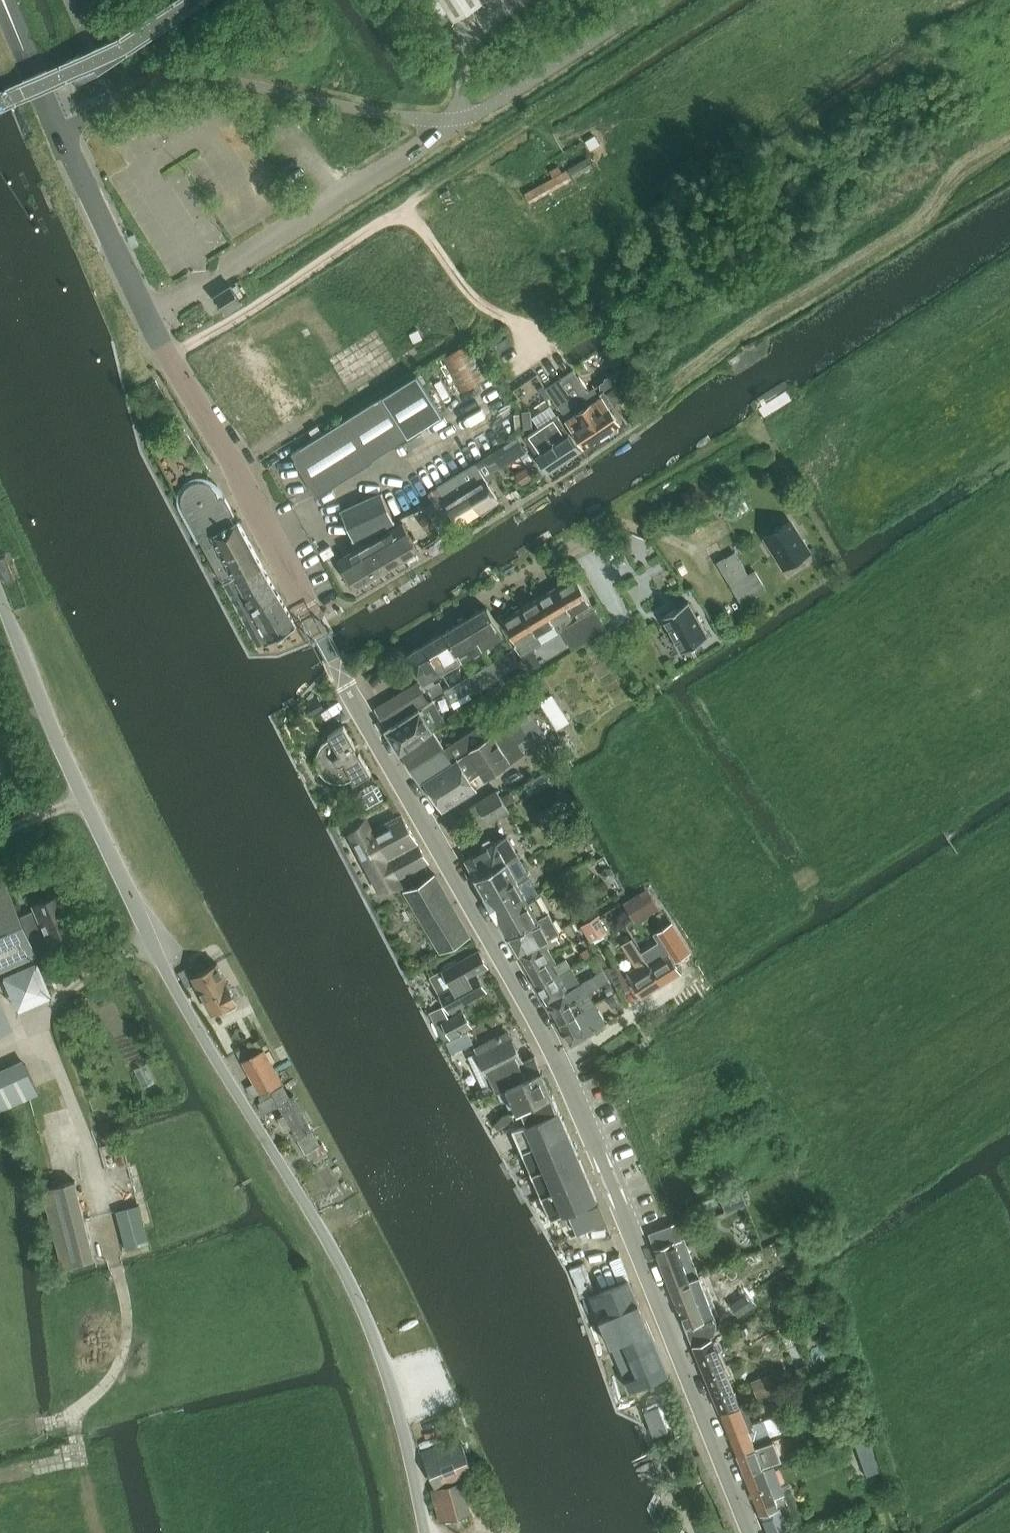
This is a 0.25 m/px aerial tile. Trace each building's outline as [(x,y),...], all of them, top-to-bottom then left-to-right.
[(480,0),(441,0),(455,22),(483,4),(480,0)] [(592,166),(587,157),(570,167),(575,176),(592,166)] [(530,202),(573,178),(567,169),(526,193),(530,202)] [(215,296),(226,312),(242,302),(231,286),(215,296)] [(441,358),(460,393),(488,378),(469,343),(441,358)] [(300,381),(276,396),(247,350),(229,361),(234,370),(214,383),(251,442),(313,403),(300,381)] [(615,374),(561,410),(567,420),(585,447),(620,424),(603,397),(602,396),(621,382),(615,374)] [(317,494),(409,437),(442,415),(417,375),(383,396),(292,453),(317,494)] [(542,383),(538,387),(545,398),(550,395),(542,383)] [(646,393),(650,400),(652,399),(657,396),(653,389),(648,392),(646,393)] [(530,409),(523,409),(524,425),(531,424),(530,409)] [(558,415),(525,437),(549,473),(581,451),(558,415)] [(499,500),(487,481),(497,475),(494,471),(521,454),(527,451),(523,444),(518,437),(484,458),(484,457),(476,463),(477,464),(439,487),(448,504),(467,492),(479,512),(483,515),(491,504),(499,500)] [(527,451),(521,454),(528,466),(534,463),(527,451)] [(305,638),(304,637),(297,626),(297,625),(269,576),(270,576),(269,575),(266,570),(265,568),(250,541),(241,523),(240,521),(235,523),(232,516),(235,514),(226,498),(220,498),(218,491),(213,485),(207,482),(199,481),(192,483),(186,488),(182,495),(182,502),(184,510),(224,584),(252,637),(254,636),(259,645),(270,640),(271,641),(276,638),(291,630),(298,642),(305,638)] [(448,504),(439,487),(430,492),(436,502),(448,522),(456,518),(460,524),(479,512),(467,492),(448,504)] [(341,510),(354,542),(395,523),(382,492),(341,510)] [(452,528),(448,522),(436,502),(427,507),(443,534),(452,528)] [(429,515),(421,519),(427,530),(435,526),(429,515)] [(789,521),(766,536),(785,567),(809,552),(789,521)] [(403,522),(371,541),(386,570),(419,551),(403,522)] [(354,589),(386,570),(371,541),(338,560),(354,589)] [(768,590),(757,573),(751,577),(737,555),(727,561),(725,557),(717,562),(743,604),(768,590)] [(575,575),(558,586),(573,611),(590,600),(575,575)] [(558,586),(541,596),(556,621),(573,611),(558,586)] [(556,621),(541,596),(524,606),(538,631),(536,633),(538,637),(541,641),(560,630),(556,621)] [(709,636),(688,601),(661,616),(682,652),(709,636)] [(538,631),(524,606),(520,608),(518,604),(509,610),(511,613),(503,618),(518,643),(536,633),(538,631)] [(487,607),(466,619),(482,646),(503,634),(487,607)] [(595,609),(561,629),(571,647),(606,626),(595,609)] [(466,619),(447,630),(463,658),(482,646),(466,619)] [(447,630),(428,642),(444,669),(463,658),(447,630)] [(540,665),(530,648),(541,641),(538,637),(522,647),(525,651),(521,653),(529,668),(538,666),(540,665)] [(437,683),(433,676),(444,669),(428,642),(407,654),(411,660),(423,682),(432,698),(446,689),(441,681),(437,683)] [(510,679),(505,671),(520,661),(516,656),(513,650),(446,689),(453,702),(474,689),(476,691),(488,685),(491,690),(510,679)] [(371,675),(374,687),(389,683),(386,671),(371,675)] [(417,682),(376,707),(385,722),(426,697),(417,682)] [(318,695),(306,702),(313,715),(325,708),(323,706),(318,695)] [(552,695),(540,703),(555,727),(568,719),(552,695)] [(433,699),(419,706),(418,705),(385,725),(401,751),(434,731),(433,729),(446,720),(433,699)] [(521,749),(545,734),(530,711),(506,727),(521,749)] [(343,721),(327,729),(330,735),(327,737),(320,743),(316,751),(315,760),(318,769),(324,776),(332,780),(342,781),(350,778),(353,776),(355,781),(371,772),(343,721)] [(521,749),(506,727),(485,740),(469,751),(481,772),(485,779),(524,754),(521,749)] [(434,731),(401,751),(421,783),(424,780),(469,751),(485,740),(477,728),(445,749),(434,731)] [(471,779),(481,772),(469,751),(424,780),(444,810),(477,788),(471,779)] [(361,789),(359,796),(366,808),(385,797),(378,785),(372,783),(361,789)] [(564,792),(560,785),(555,788),(558,795),(564,792)] [(474,832),(509,810),(501,796),(497,790),(462,812),(474,832)] [(428,862),(415,838),(402,814),(372,830),(369,826),(351,836),(375,880),(380,889),(428,862)] [(576,830),(570,821),(561,826),(567,835),(576,830)] [(466,859),(476,876),(517,853),(507,835),(495,841),(490,839),(489,838),(483,842),(483,843),(482,849),(466,859)] [(539,894),(527,872),(517,853),(476,876),(476,877),(486,895),(485,895),(498,917),(536,896),(539,894)] [(436,874),(405,891),(441,953),(471,935),(436,874)] [(81,934),(63,891),(34,903),(36,909),(20,916),(6,882),(0,884),(0,967),(36,951),(35,949),(51,942),(52,946),(81,934)] [(648,888),(627,901),(636,916),(657,904),(648,888)] [(536,896),(498,917),(498,918),(499,917),(509,936),(509,935),(519,953),(555,933),(560,930),(549,911),(545,913),(541,906),(536,896)] [(581,926),(590,942),(607,931),(600,920),(603,918),(601,915),(581,926)] [(670,947),(655,956),(647,961),(662,984),(680,972),(672,958),(688,948),(672,924),(660,932),(670,947)] [(555,933),(519,953),(528,969),(552,955),(547,948),(559,941),(555,933)] [(662,984),(647,961),(633,939),(623,945),(631,959),(633,958),(638,966),(628,973),(643,996),(662,984)] [(587,948),(581,952),(585,959),(591,955),(587,948)] [(486,990),(477,973),(489,967),(479,949),(471,954),(431,977),(440,993),(450,1010),(486,990)] [(552,955),(528,969),(539,987),(571,968),(566,959),(557,964),(552,955)] [(6,972),(20,1007),(55,993),(41,959),(6,972)] [(217,963),(193,976),(195,981),(212,1013),(224,1006),(228,1009),(237,1004),(237,1000),(217,963)] [(188,967),(179,972),(186,986),(195,981),(193,976),(188,967)] [(571,968),(539,987),(548,1002),(580,984),(571,968)] [(619,991),(627,987),(617,969),(609,973),(619,991)] [(602,971),(594,976),(600,985),(607,980),(602,971)] [(580,984),(548,1002),(557,1018),(591,998),(582,982),(580,984)] [(614,993),(606,997),(612,1006),(619,1002),(614,993)] [(591,998),(557,1018),(571,1044),(606,1024),(591,998)] [(435,1011),(432,1014),(446,1040),(453,1036),(467,1028),(471,1026),(462,1010),(450,1017),(444,1007),(436,1012),(435,1011)] [(9,1029),(0,1008),(0,1033),(9,1029)] [(468,1032),(457,1037),(463,1048),(473,1042),(468,1032)] [(478,1050),(468,1055),(484,1088),(477,1091),(480,1097),(480,1098),(490,1094),(497,1090),(542,1070),(535,1055),(523,1060),(510,1035),(506,1033),(477,1047),(478,1050)] [(259,1040),(238,1051),(243,1061),(261,1052),(265,1050),(259,1040)] [(265,1050),(261,1052),(243,1061),(261,1093),(282,1082),(265,1050)] [(39,1093),(26,1064),(24,1059),(0,1070),(0,1111),(39,1093)] [(138,1067),(145,1084),(154,1081),(148,1063),(138,1067)] [(542,1070),(497,1090),(501,1099),(506,1097),(513,1111),(553,1094),(542,1070)] [(292,1127),(306,1152),(311,1161),(327,1152),(322,1143),(321,1144),(312,1129),(313,1129),(293,1094),(290,1096),(283,1085),(272,1091),(274,1095),(261,1102),(259,1103),(264,1114),(280,1105),(284,1113),(279,1117),(286,1130),(292,1127)] [(272,1091),(259,1098),(261,1102),(274,1095),(272,1091)] [(503,1115),(495,1124),(497,1128),(509,1123),(514,1120),(517,1127),(559,1109),(553,1094),(513,1111),(503,1115)] [(517,1127),(512,1129),(522,1151),(568,1131),(559,1109),(517,1127)] [(568,1131),(522,1151),(532,1174),(578,1154),(568,1131)] [(578,1154),(532,1174),(541,1197),(588,1177),(578,1154)] [(588,1177),(541,1197),(551,1219),(568,1212),(578,1234),(595,1227),(585,1204),(597,1199),(588,1177)] [(97,1262),(78,1187),(44,1192),(63,1268),(97,1262)] [(741,1188),(720,1198),(725,1211),(747,1202),(741,1188)] [(128,1247),(152,1240),(140,1199),(116,1206),(128,1247)] [(670,1225),(649,1231),(654,1247),(671,1288),(690,1280),(701,1276),(686,1238),(682,1239),(677,1222),(670,1225)] [(628,1276),(588,1292),(627,1390),(667,1374),(628,1276)] [(690,1280),(671,1288),(679,1308),(697,1301),(708,1296),(701,1276),(690,1280)] [(746,1295),(732,1304),(738,1314),(752,1305),(746,1295)] [(697,1301),(679,1308),(686,1326),(692,1342),(711,1335),(715,1333),(717,1326),(716,1319),(713,1311),(708,1296),(697,1301)] [(738,1402),(723,1365),(729,1363),(723,1347),(719,1348),(717,1349),(712,1338),(694,1346),(720,1409),(720,1410),(738,1402)] [(780,1370),(753,1381),(760,1396),(786,1385),(780,1370)] [(762,1396),(764,1410),(778,1408),(776,1395),(762,1396)] [(738,1402),(720,1410),(729,1433),(736,1452),(754,1445),(748,1429),(753,1427),(751,1423),(754,1422),(747,1404),(740,1407),(738,1402)] [(659,1405),(645,1410),(654,1435),(668,1429),(659,1405)] [(870,1435),(855,1441),(862,1460),(877,1454),(870,1435)] [(473,1470),(460,1436),(422,1451),(436,1485),(473,1470)] [(754,1445),(736,1452),(745,1473),(762,1466),(765,1465),(769,1463),(762,1445),(756,1448),(754,1445)] [(774,1465),(764,1469),(762,1466),(745,1473),(752,1491),(770,1484),(770,1486),(781,1482),(774,1465)] [(463,1481),(432,1489),(441,1521),(471,1512),(463,1481)] [(770,1486),(770,1484),(752,1491),(761,1515),(763,1515),(766,1521),(764,1522),(769,1532),(789,1532),(779,1508),(770,1486)]
